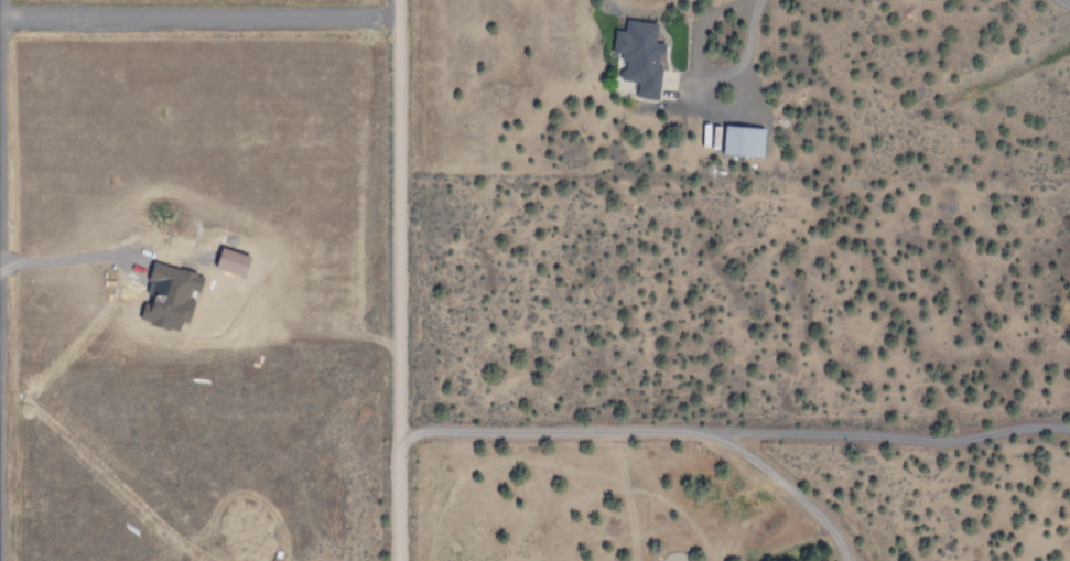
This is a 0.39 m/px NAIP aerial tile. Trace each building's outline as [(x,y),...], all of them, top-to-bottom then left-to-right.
[(615,25),(619,87),(634,86),(634,100),(668,98),(662,22),(615,25)] [(761,158),(763,130),(723,127),(722,155),(761,158)] [(198,275),(157,261),(146,291),(157,295),(153,306),(146,304),(141,318),(179,331),(198,275)]
